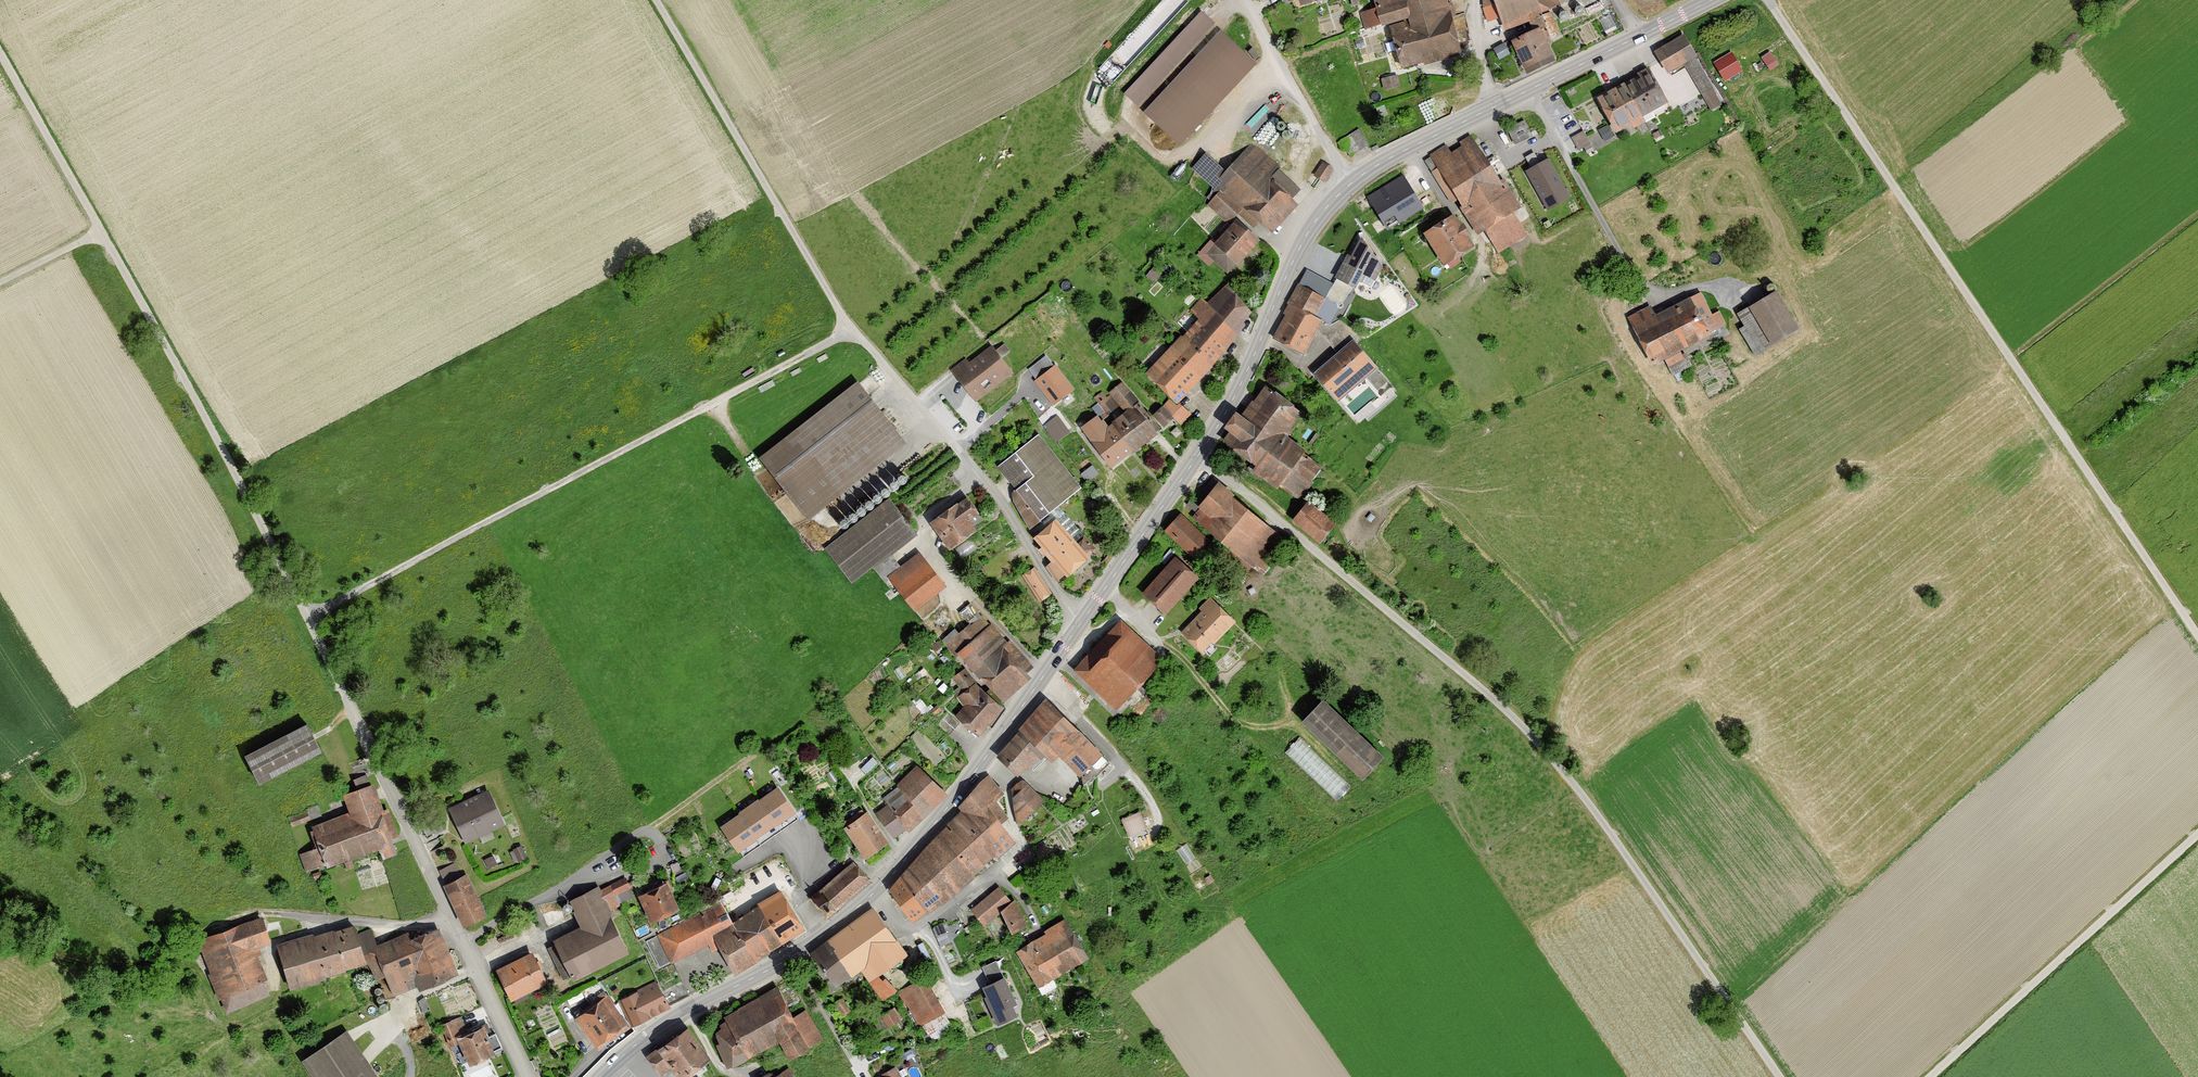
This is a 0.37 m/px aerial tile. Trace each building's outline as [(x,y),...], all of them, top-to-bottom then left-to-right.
[(1377,29),(1403,22),(1405,31),(1385,36),(1395,71),(1457,55),(1443,0),(1370,0),(1377,29)] [(1507,30),(1559,9),(1555,0),(1496,0),(1507,30)] [(1202,12),(1124,94),(1180,145),(1256,63),(1202,12)] [(1531,28),(1503,42),(1519,75),(1547,61),(1531,28)] [(1681,35),(1650,53),(1663,75),(1694,57),(1681,35)] [(1714,59),(1726,79),(1745,67),(1734,48),(1714,59)] [(1762,54),(1771,68),(1781,61),(1772,48),(1762,54)] [(1645,68),(1590,100),(1610,134),(1665,103),(1645,68)] [(1385,87),(1401,84),(1398,73),(1383,76),(1385,87)] [(1508,125),(1516,141),(1532,133),(1524,117),(1508,125)] [(1579,149),(1592,144),(1587,128),(1573,133),(1579,149)] [(1358,131),(1341,141),(1350,157),(1367,146),(1358,131)] [(1466,136),(1426,162),(1490,259),(1524,237),(1509,214),(1525,204),(1504,172),(1494,178),(1466,136)] [(1228,224),(1199,256),(1210,266),(1215,260),(1233,276),(1267,238),(1302,200),(1280,180),(1287,172),(1256,143),(1230,171),(1211,153),(1196,169),(1222,192),(1209,207),(1228,224)] [(1323,158),(1314,171),(1326,180),(1335,166),(1323,158)] [(1570,196),(1548,158),(1525,171),(1547,209),(1570,196)] [(1403,175),(1367,197),(1387,230),(1423,208),(1403,175)] [(1449,216),(1418,235),(1437,266),(1469,247),(1449,216)] [(1386,266),(1363,236),(1355,256),(1349,254),(1336,277),(1371,291),(1386,266)] [(1335,283),(1307,270),(1275,339),(1309,355),(1325,321),(1332,324),(1342,303),(1329,297),(1335,283)] [(1258,311),(1229,285),(1210,303),(1203,297),(1191,311),(1202,320),(1149,373),(1184,404),(1209,377),(1258,311)] [(1696,290),(1627,324),(1648,366),(1660,360),(1664,368),(1681,359),(1677,351),(1726,327),(1719,312),(1709,317),(1696,290)] [(1770,292),(1735,313),(1759,353),(1794,332),(1770,292)] [(1357,338),(1317,374),(1342,401),(1382,366),(1357,338)] [(994,342),(954,370),(976,400),(1016,372),(994,342)] [(1056,364),(1034,381),(1053,405),(1075,389),(1056,364)] [(1102,413),(1084,428),(1116,467),(1176,418),(1166,405),(1154,414),(1127,381),(1112,393),(1127,412),(1112,425),(1102,413)] [(862,382),(764,458),(810,518),(909,442),(862,382)] [(1298,407),(1268,386),(1259,399),(1247,415),(1238,429),(1228,443),(1301,495),(1320,468),(1299,453),(1303,447),(1281,431),(1298,407)] [(1243,412),(1238,409),(1228,423),(1238,429),(1247,415),(1243,412)] [(1058,412),(1044,423),(1058,439),(1071,428),(1058,412)] [(1039,433),(1000,465),(1044,519),(1084,487),(1039,433)] [(1283,534),(1222,482),(1193,516),(1255,568),(1283,534)] [(970,494),(933,523),(956,551),(983,530),(974,519),(984,512),(970,494)] [(892,497),(828,546),(855,582),(920,533),(892,497)] [(1343,523),(1314,499),(1297,520),(1327,544),(1343,523)] [(1184,512),(1168,529),(1200,559),(1216,542),(1184,512)] [(1059,520),(1039,538),(1055,559),(1048,566),(1064,582),(1080,573),(1095,557),(1059,520)] [(922,550),(890,577),(917,611),(950,584),(922,550)] [(1203,578),(1179,555),(1146,590),(1171,613),(1203,578)] [(1023,572),(1040,599),(1053,591),(1036,564),(1023,572)] [(1240,622),(1216,598),(1184,630),(1208,654),(1240,622)] [(967,705),(959,712),(982,735),(1004,708),(1001,705),(1030,676),(1027,673),(1034,667),(984,613),(952,645),(971,664),(955,680),(966,690),(959,697),(967,705)] [(1161,651),(1124,618),(1077,670),(1113,703),(1161,651)] [(1052,698),(999,754),(1023,776),(1033,765),(1038,769),(1051,754),(1058,760),(1064,754),(1090,780),(1110,761),(1052,698)] [(1392,756),(1329,699),(1308,722),(1372,779),(1392,756)] [(314,720),(249,754),(265,783),(329,750),(314,720)] [(1301,734),(1287,748),(1337,798),(1351,783),(1301,734)] [(888,805),(880,812),(899,839),(945,793),(916,766),(899,787),(884,798),(888,805)] [(355,776),(358,784),(369,780),(366,772),(355,776)] [(965,811),(893,887),(919,921),(1021,845),(1000,807),(1009,798),(990,775),(960,806),(965,811)] [(1026,779),(1014,787),(1019,824),(1046,799),(1026,779)] [(321,847),(301,854),(308,874),(382,848),(386,858),(402,852),(376,781),(344,792),(352,815),(314,829),(321,847)] [(796,810),(778,784),(721,823),(738,849),(796,810)] [(492,789),(452,807),(469,843),(508,824),(492,789)] [(867,808),(845,823),(865,853),(887,837),(867,808)] [(1129,834),(1148,826),(1141,808),(1122,816),(1129,834)] [(853,862),(810,897),(826,918),(870,881),(853,862)] [(471,873),(447,885),(467,927),(491,915),(471,873)] [(586,928),(559,941),(579,980),(636,952),(613,906),(622,901),(620,896),(633,890),(626,875),(573,902),(586,928)] [(672,882),(644,895),(658,924),(686,910),(672,882)] [(1017,900),(1000,884),(971,911),(986,925),(1001,914),(1016,934),(1030,924),(1017,900)] [(758,904),(759,906),(782,945),(805,931),(781,891),(758,904)] [(721,903),(647,941),(660,969),(709,946),(712,953),(719,950),(733,974),(756,962),(732,924),(721,903)] [(759,906),(732,924),(756,962),(782,945),(759,906)] [(876,908),(812,951),(842,987),(859,974),(886,1001),(901,989),(884,974),(913,955),(876,908)] [(265,915),(199,940),(227,1012),(275,993),(257,949),(276,942),(265,915)] [(1026,965),(1017,971),(1028,993),(1092,958),(1069,916),(1018,951),(1026,965)] [(943,922),(936,924),(941,942),(948,940),(943,922)] [(356,924),(282,948),(295,990),(370,966),(356,924)] [(461,975),(441,929),(415,940),(412,933),(378,947),(399,995),(412,990),(409,982),(418,978),(424,991),(461,975)] [(538,951),(501,968),(516,1000),(553,983),(538,951)] [(990,984),(986,986),(1004,1024),(1021,1016),(1016,1006),(1022,1003),(1009,976),(1007,977),(998,960),(983,967),(990,984)] [(930,975),(904,988),(922,1024),(948,1010),(930,975)] [(655,981),(619,1000),(632,1027),(670,1008),(655,981)] [(794,1016),(777,987),(727,1016),(732,1025),(717,1034),(737,1067),(783,1040),(794,1059),(826,1040),(808,1008),(794,1016)] [(607,995),(575,1019),(598,1051),(631,1029),(607,995)] [(882,1013),(890,1025),(903,1016),(895,1004),(882,1013)] [(464,1015),(443,1024),(452,1046),(464,1042),(473,1065),(500,1054),(488,1026),(471,1033),(464,1015)] [(693,1028),(650,1056),(663,1075),(676,1067),(682,1076),(690,1076),(715,1061),(693,1028)] [(307,1060),(318,1076),(382,1076),(351,1031),(307,1060)] [(897,1065),(883,1073),(885,1076),(904,1076),(897,1065)] [(792,1067),(777,1076),(799,1076),(792,1067)]
